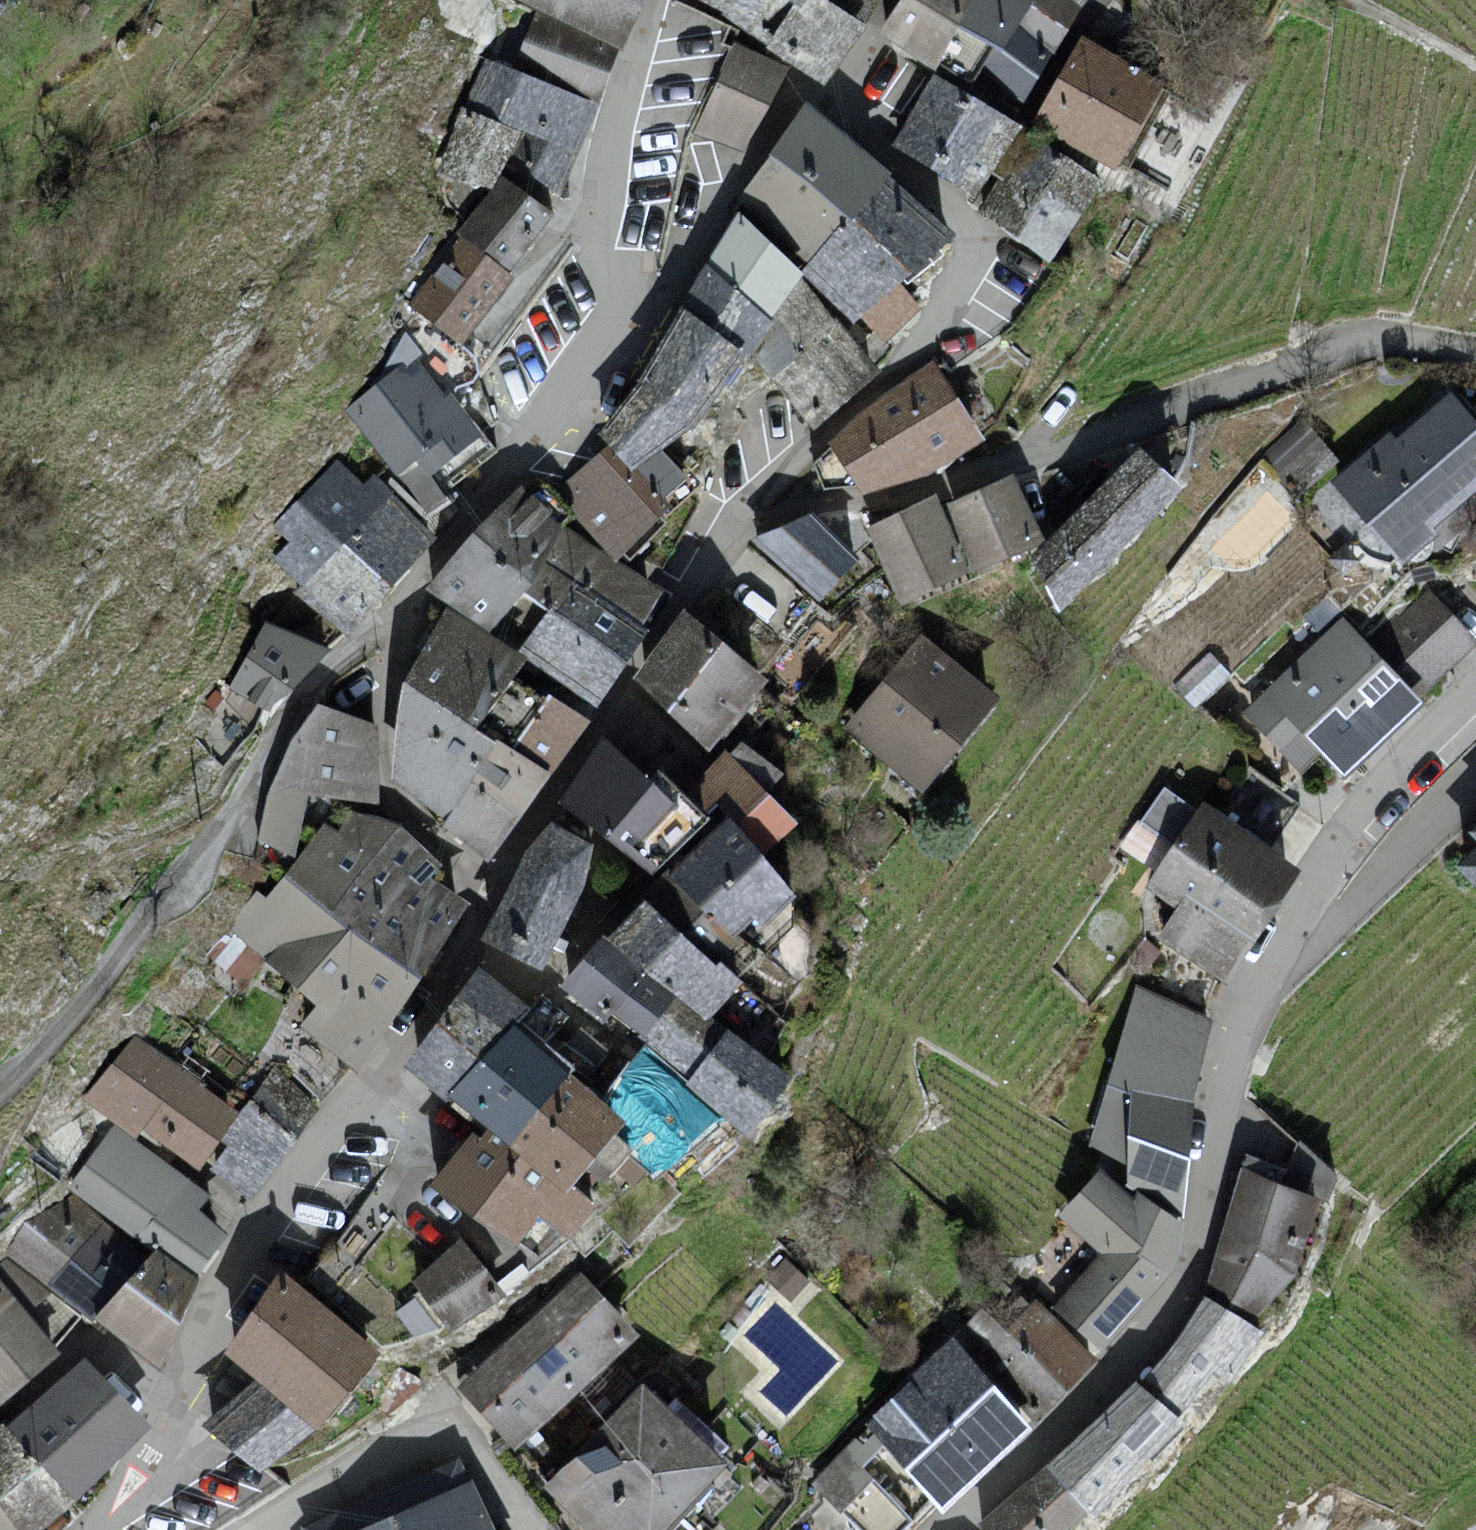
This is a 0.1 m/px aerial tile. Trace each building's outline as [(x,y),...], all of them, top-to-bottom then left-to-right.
[(535,9),(612,45),(633,0),(516,0),(535,9)] [(722,13),(729,0),(701,0),(722,13)] [(764,45),(793,0),(729,0),(722,13),(764,45)] [(875,0),(803,0),(800,4),(793,0),(764,45),(823,82),(875,0)] [(876,33),(933,69),(958,24),(971,0),(899,0),(876,33)] [(1031,2),(1028,0),(971,0),(958,24),(994,44),(1000,47),(1017,23),(1031,2)] [(1081,7),(1072,0),(1028,0),(1031,2),(1017,23),(1054,52),(1081,7)] [(590,98),(612,45),(535,9),(513,68),(590,98)] [(1020,109),(1054,52),(1017,23),(1000,47),(994,44),(977,80),(1020,109)] [(1116,168),(1164,81),(1080,35),(1032,122),(1116,168)] [(788,65),(733,41),(692,133),(742,149),(788,65)] [(569,150),(590,98),(513,68),(484,57),(463,105),(520,130),(569,150)] [(1018,122),(932,72),(890,144),(976,194),(1018,122)] [(804,103),(737,202),(807,263),(847,214),(853,218),(888,173),(804,103)] [(520,130),(463,105),(436,176),(490,185),(498,173),(501,168),(520,130)] [(550,195),(569,150),(520,130),(501,168),(550,195)] [(1050,262),(1101,177),(1023,133),(979,211),(1050,262)] [(551,210),(498,173),(490,185),(457,232),(460,233),(510,268),(551,210)] [(953,232),(888,173),(853,218),(847,214),(807,263),(801,276),(849,326),(860,316),(899,281),(953,232)] [(736,210),(703,262),(772,319),(800,270),(736,210)] [(458,340),(510,268),(460,233),(407,303),(458,340)] [(703,262),(679,304),(740,347),(734,357),(742,363),(772,319),(703,262)] [(922,307),(899,281),(860,316),(883,344),(922,307)] [(679,304),(638,381),(693,424),(734,357),(740,347),(679,304)] [(441,398),(409,357),(342,410),(395,477),(416,460),(429,475),(482,433),(449,391),(441,398)] [(980,438),(933,364),(873,403),(832,443),(862,486),(933,469),(980,438)] [(638,381),(597,431),(608,444),(629,469),(635,464),(661,446),(693,424),(638,381)] [(1402,562),(1437,532),(1432,526),(1475,489),(1475,422),(1449,390),(1395,436),(1389,430),(1331,480),(1402,562)] [(1340,461),(1305,420),(1259,459),(1295,500),(1340,461)] [(1138,443),(1030,551),(1059,608),(1181,484),(1138,443)] [(629,469),(608,444),(558,487),(614,556),(669,504),(662,497),(635,464),(629,469)] [(685,474),(661,446),(635,464),(662,497),(685,474)] [(337,457),(275,526),(292,541),(275,560),(302,584),(295,592),(339,629),(426,533),(371,476),(365,482),(337,457)] [(934,500),(870,528),(900,602),(968,569),(1039,537),(1011,474),(940,506),(934,500)] [(561,525),(518,484),(431,584),(490,628),(504,610),(528,583),(541,559),(561,525)] [(817,513),(754,540),(820,597),(858,554),(817,513)] [(561,525),(541,559),(573,580),(641,623),(660,589),(561,525)] [(1344,542),(1327,557),(1343,574),(1359,560),(1344,542)] [(573,580),(541,559),(528,583),(504,610),(530,630),(573,580)] [(641,623),(573,580),(530,630),(518,650),(526,656),(594,707),(649,628),(641,623)] [(1427,590),(1399,617),(1396,613),(1367,640),(1420,695),(1475,642),(1475,641),(1427,590)] [(518,650),(444,606),(404,678),(474,727),(510,677),(526,656),(518,650)] [(762,679),(682,612),(634,677),(707,746),(762,679)] [(1424,700),(1420,695),(1367,640),(1343,615),(1240,712),(1299,774),(1322,753),(1344,776),(1424,700)] [(329,647),(265,621),(229,689),(266,708),(329,647)] [(992,696),(918,636),(846,726),(920,786),(992,696)] [(542,696),(510,677),(474,727),(496,739),(552,770),(588,718),(547,691),(542,696)] [(474,727),(404,678),(398,728),(397,770),(446,813),(496,739),(474,727)] [(224,696),(215,689),(204,701),(213,709),(224,696)] [(374,724),(316,702),(291,739),(267,794),(256,841),(296,859),(307,794),(376,802),(374,724)] [(649,775),(601,733),(559,799),(652,875),(707,814),(685,794),(656,767),(649,775)] [(552,770),(496,739),(446,813),(488,860),(552,770)] [(741,739),(729,753),(765,789),(781,771),(741,739)] [(723,748),(685,794),(707,814),(715,823),(725,813),(760,853),(796,819),(765,789),(729,753),(723,748)] [(1197,809),(1164,786),(1139,821),(1173,845),(1197,809)] [(1173,845),(1145,887),(1176,906),(1156,937),(1225,983),(1302,867),(1202,801),(1197,809),(1173,845)] [(402,824),(350,808),(338,829),(324,821),(296,859),(283,875),(418,975),(467,901),(431,877),(439,861),(402,824)] [(715,823),(667,872),(730,936),(752,915),(761,923),(795,892),(760,853),(725,813),(715,823)] [(505,896),(485,940),(542,966),(581,889),(589,841),(556,821),(527,849),(505,896)] [(1475,886),(1475,840),(1453,862),(1475,886)] [(730,936),(667,872),(642,897),(714,962),(718,958),(735,941),(730,936)] [(358,1070),(418,975),(283,875),(266,898),(257,891),(231,930),(313,1003),(300,1024),(358,1070)] [(742,980),(718,958),(714,962),(642,897),(607,937),(677,992),(708,1016),(712,1012),(742,980)] [(677,992),(607,937),(601,933),(559,984),(604,1018),(611,1013),(642,1037),(677,992)] [(442,1094),(513,1021),(529,1006),(476,965),(404,1061),(442,1094)] [(1211,1019),(1135,986),(1089,1148),(1178,1182),(1211,1019)] [(677,992),(642,1037),(684,1076),(722,1023),(712,1012),(708,1016),(677,992)] [(506,1143),(569,1071),(513,1021),(442,1094),(506,1143)] [(787,1070),(727,1027),(683,1083),(745,1134),(787,1070)] [(217,1139),(238,1112),(136,1035),(81,1099),(114,1122),(136,1138),(142,1128),(196,1168),(217,1139)] [(718,1116),(641,1050),(601,1098),(623,1120),(615,1131),(634,1148),(652,1164),(656,1167),(718,1116)] [(318,1106),(274,1064),(238,1112),(217,1139),(226,1146),(208,1171),(251,1198),(318,1106)] [(623,1120),(601,1098),(569,1071),(506,1143),(517,1153),(562,1192),(570,1182),(584,1167),(615,1131),(623,1120)] [(136,1138),(114,1122),(67,1189),(73,1193),(106,1218),(135,1239),(189,1176),(136,1138)] [(595,1204),(570,1182),(562,1192),(517,1153),(510,1161),(473,1129),(427,1185),(515,1245),(536,1216),(568,1237),(595,1204)] [(614,1168),(634,1148),(615,1131),(584,1167),(602,1182),(614,1168)] [(635,1185),(652,1164),(634,1148),(614,1168),(635,1185)] [(1318,1195),(1240,1165),(1203,1292),(1249,1320),(1294,1272),(1318,1195)] [(1132,1197),(1098,1166),(1057,1215),(1096,1252),(1052,1308),(1103,1350),(1170,1272),(1180,1219),(1136,1188),(1132,1197)] [(210,1191),(189,1176),(135,1239),(149,1249),(154,1243),(195,1273),(226,1229),(200,1205),(210,1191)] [(46,1284),(106,1218),(73,1193),(25,1223),(7,1254),(46,1284)] [(93,1315),(149,1249),(135,1239),(106,1218),(46,1284),(93,1315)] [(460,1236),(411,1281),(450,1332),(504,1291),(460,1236)] [(159,1365),(195,1273),(154,1243),(149,1249),(93,1315),(159,1365)] [(810,1278),(785,1256),(765,1279),(790,1300),(810,1278)] [(377,1348),(291,1273),(223,1350),(253,1376),(313,1427),(377,1348)] [(578,1275),(464,1382),(514,1439),(632,1335),(578,1275)] [(1036,1413),(1096,1357),(1036,1293),(1029,1299),(1011,1279),(960,1327),(985,1355),(983,1357),(1036,1413)] [(59,1352),(0,1280),(0,1406),(59,1352)] [(1249,1320),(1203,1292),(1138,1379),(1177,1414),(1213,1369),(1226,1380),(1263,1328),(1249,1320)] [(438,1327),(414,1295),(395,1312),(414,1338),(438,1327)] [(934,1502),(940,1509),(1031,1426),(950,1339),(860,1421),(866,1428),(934,1502)] [(147,1422),(88,1357),(4,1423),(72,1503),(147,1422)] [(259,1471),(313,1427),(253,1376),(201,1424),(219,1439),(259,1471)] [(1177,1414),(1138,1379),(1046,1465),(1086,1510),(1185,1421),(1177,1414)] [(545,1487),(590,1529),(668,1529),(729,1467),(643,1384),(545,1487)] [(72,1503),(4,1423),(0,1426),(0,1504),(19,1529),(35,1529),(72,1503)] [(866,1428),(811,1480),(859,1529),(904,1529),(934,1502),(866,1428)] [(1046,1465),(978,1522),(985,1529),(1065,1529),(1086,1510),(1046,1465)] [(351,1529),(492,1529),(470,1479),(351,1529)] [(0,1504),(0,1529),(19,1529),(0,1504)]
